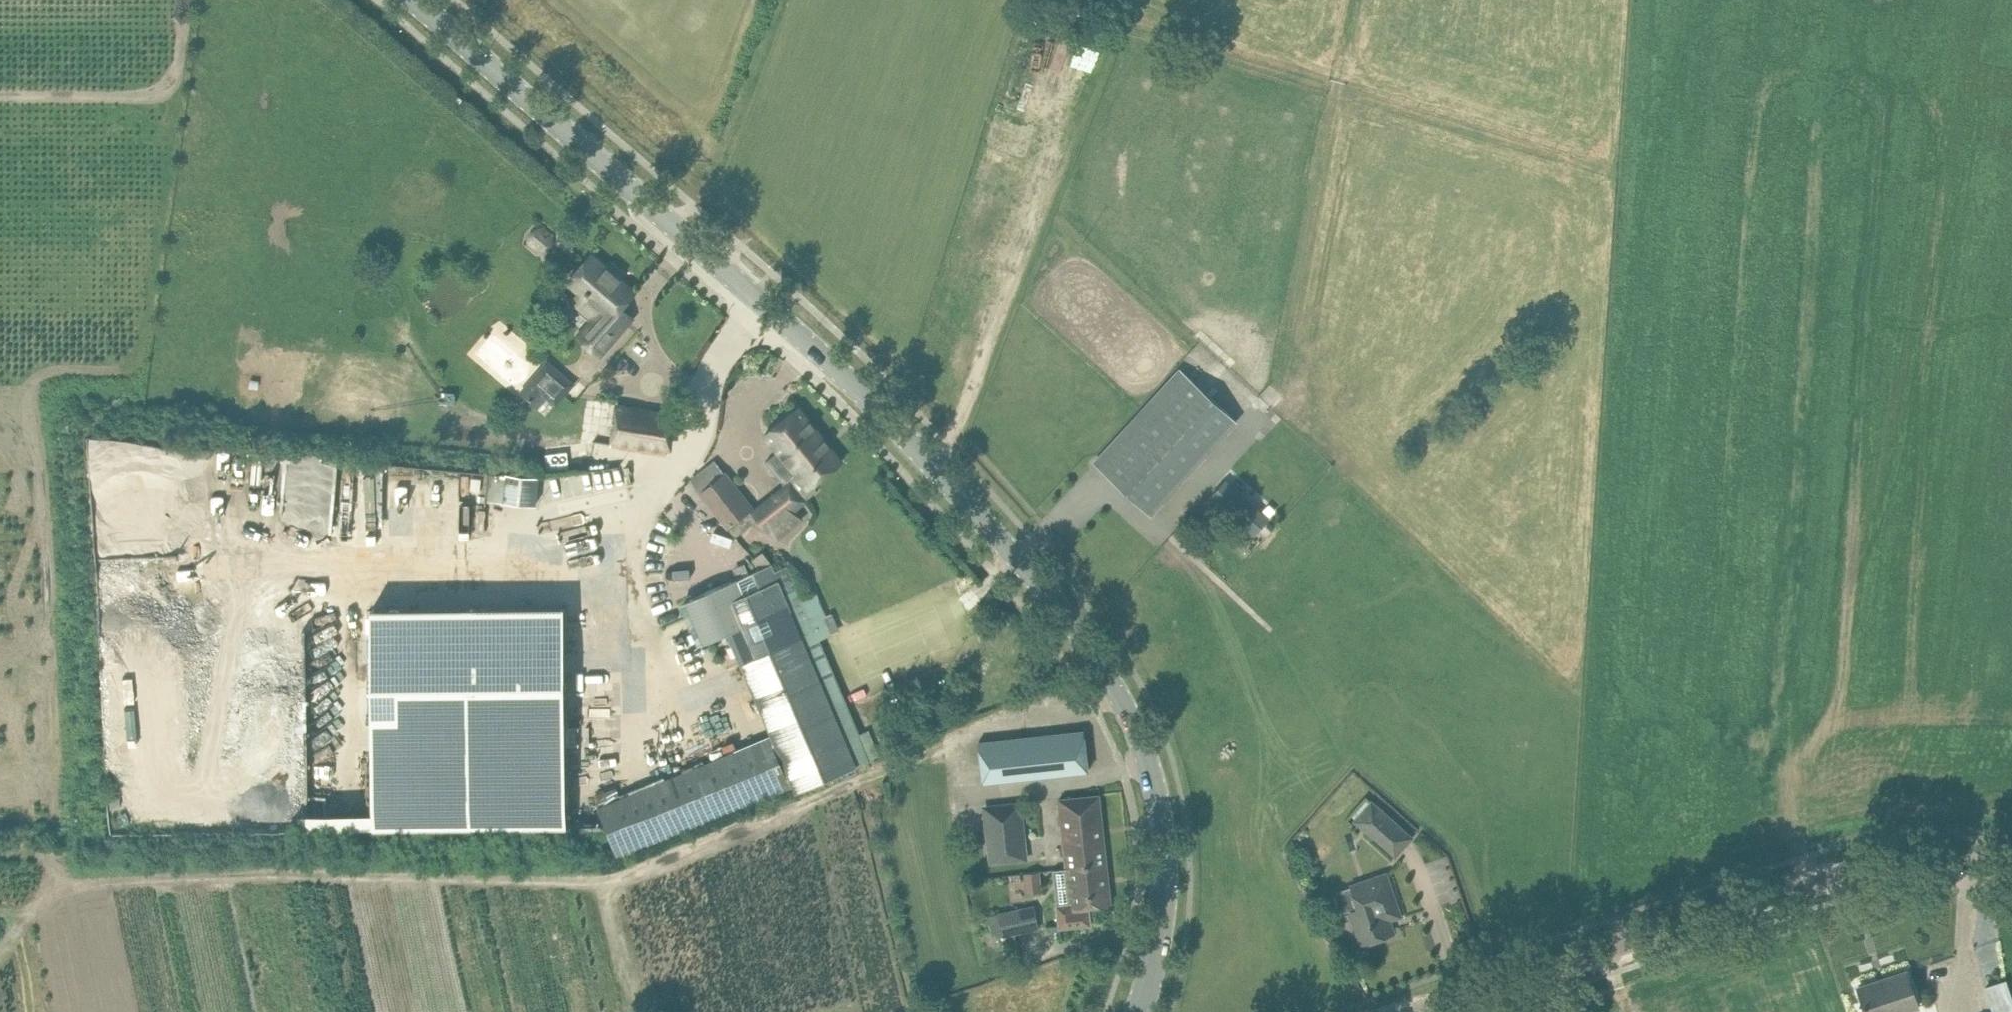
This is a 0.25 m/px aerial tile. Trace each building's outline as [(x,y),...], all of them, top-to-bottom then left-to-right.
[(577,270),(569,279),(581,290),(571,302),(592,321),(584,330),(605,349),(627,323),(616,314),(622,307),(634,293),(590,255),(577,270)] [(527,381),(519,391),(534,403),(542,394),(548,399),(556,406),(565,395),(576,382),(547,358),(527,381)] [(1179,372),(1095,463),(1151,514),(1235,423),(1179,372)] [(612,441),(611,446),(665,454),(665,450),(671,450),(676,414),(671,414),(671,411),(617,403),(612,441)] [(715,459),(690,479),(700,492),(700,493),(735,536),(756,520),(765,531),(768,528),(769,529),(770,528),(796,507),(806,500),(805,500),(818,490),(814,484),(842,461),(799,407),(765,434),(779,451),(766,461),(786,486),(757,509),(726,471),(725,472),(715,459)] [(536,505),(538,486),(539,476),(506,472),(503,501),(536,505)] [(1226,480),(1210,496),(1255,540),(1271,523),(1226,480)] [(567,537),(600,534),(599,525),(567,529),(567,537)] [(777,572),(772,562),(753,571),(685,600),(702,640),(728,630),(772,733),(598,806),(618,857),(794,784),(796,790),(869,759),(818,637),(831,632),(821,609),(808,615),(788,567),(777,572)] [(566,828),(564,606),(371,608),(373,830),(566,828)] [(978,741),(983,782),(1089,770),(1084,730),(978,741)] [(1057,800),(1064,864),(1089,861),(1090,865),(1106,863),(1099,795),(1057,800)] [(1372,799),(1353,820),(1388,851),(1407,830),(1372,799)] [(983,806),(989,864),(1027,860),(1021,802),(983,806)] [(1089,861),(1064,864),(1065,870),(1066,869),(1070,903),(1056,904),(1059,927),(1091,923),(1089,906),(1111,903),(1106,863),(1090,865),(1089,861)] [(1024,872),(1027,893),(1042,891),(1039,870),(1024,872)] [(1397,906),(1386,874),(1352,886),(1360,909),(1351,912),(1362,943),(1393,932),(1385,910),(1397,906)] [(987,915),(992,938),(1003,935),(1040,928),(1035,905),(998,913),(987,915)] [(1858,987),(1864,1004),(1859,1006),(1861,1011),(1903,1011),(1919,1007),(1907,971),(1858,987)]
